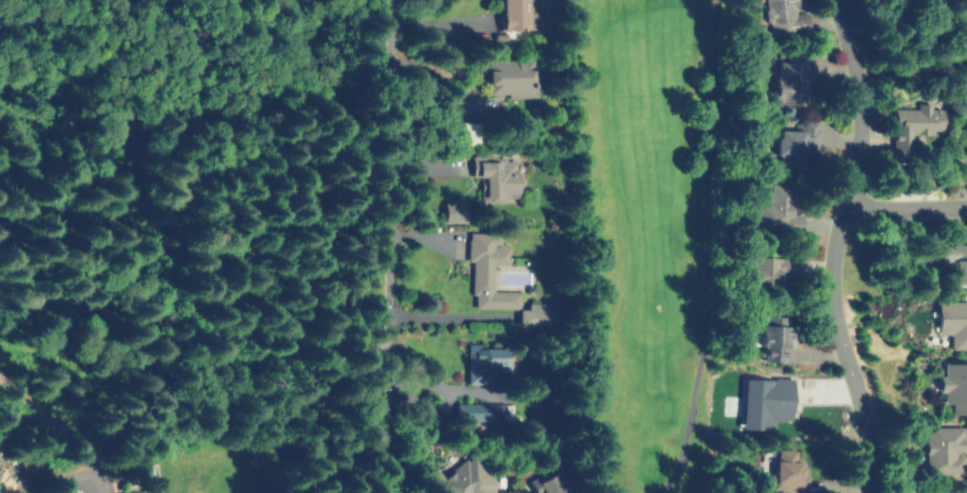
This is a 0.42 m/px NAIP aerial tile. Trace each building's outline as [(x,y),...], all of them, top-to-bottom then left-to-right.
[(502,29),(502,0),(535,0),(536,28),(528,28),(502,29)] [(765,3),(765,0),(797,0),(797,6),(792,7),(792,11),(807,11),(808,36),(765,36),(764,3),(765,3)] [(804,49),(804,56),(811,56),(811,79),(804,79),(804,89),(809,89),(809,101),(804,101),(772,102),(772,100),(768,100),(767,76),(772,76),(771,50),(804,49)] [(532,56),(533,86),(536,86),(537,98),(505,98),(505,93),(486,93),(485,57),(532,56)] [(931,106),(931,110),(941,109),(942,127),(932,127),(932,134),(912,134),(913,154),(891,154),(891,134),(890,134),(889,107),(931,106)] [(799,156),(799,165),(777,165),(776,156),(772,156),(771,131),(794,131),(794,118),(816,117),(817,149),(804,149),(804,156),(799,156)] [(480,139),(449,140),(448,118),(480,118),(480,139)] [(495,149),(495,150),(504,150),(504,155),(513,155),(513,166),(519,165),(519,189),(505,189),(505,196),(479,197),(479,174),(467,174),(467,150),(495,149)] [(791,185),(792,213),(800,212),(800,233),(766,234),(766,229),(753,229),(752,203),(769,203),(769,185),(791,185)] [(444,200),(445,222),(468,222),(468,199),(444,200)] [(505,245),(505,263),(491,263),(491,291),(518,290),(518,307),(471,307),(471,263),(465,263),(464,229),(497,228),(497,245),(505,245)] [(936,239),(966,238),(966,280),(949,280),(949,261),(936,262),(936,239)] [(778,253),(778,261),(785,261),(785,275),(778,275),(778,284),(772,285),(773,295),(756,295),(756,285),(749,285),(749,254),(778,253)] [(554,295),(554,326),(528,326),(518,326),(517,308),(527,307),(527,295),(554,295)] [(935,303),(966,302),(966,347),(950,348),(950,334),(936,335),(935,303)] [(782,345),(783,357),(763,358),(763,346),(760,346),(760,341),(754,341),(754,320),(760,319),(760,309),(787,309),(787,345),(782,345)] [(506,342),(507,380),(480,381),(480,380),(463,381),(462,357),(480,357),(480,342),(506,342)] [(940,363),(966,362),(966,413),(965,413),(965,411),(952,412),(952,400),(940,400),(940,391),(935,391),(935,372),(940,372),(940,363)] [(738,379),(737,431),(773,432),(774,421),(788,421),(789,381),(738,379)] [(502,419),(458,420),(457,400),(502,399),(502,419)] [(964,473),(927,473),(926,425),(963,424),(964,473)] [(497,480),(484,492),(438,492),(429,484),(431,482),(425,476),(434,466),(441,472),(466,447),(497,480)] [(801,492),(775,492),(765,492),(765,469),(778,469),(778,450),(799,450),(799,456),(805,456),(805,492),(801,492)] [(576,491),(573,492),(536,492),(531,485),(559,466),(576,491)]
